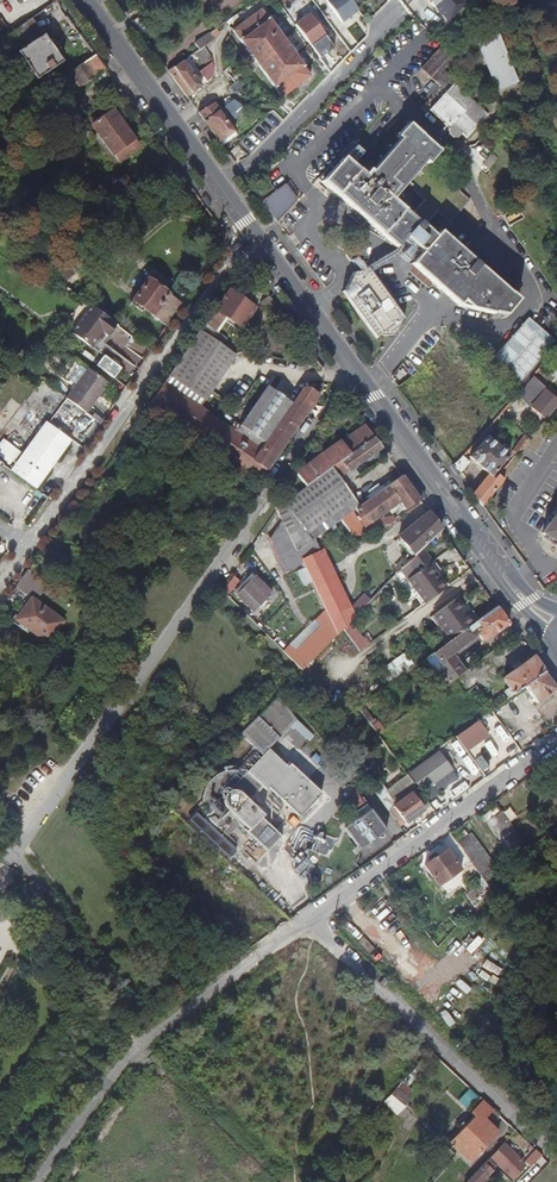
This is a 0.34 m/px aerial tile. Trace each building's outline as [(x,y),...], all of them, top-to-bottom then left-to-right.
[(327,3),(343,25),(359,13),(355,7),(350,0),(332,0),(327,3)] [(469,0),(426,0),(422,4),(445,25),(469,0)] [(280,99),(310,77),(262,10),(233,31),(280,99)] [(154,27),(144,13),(132,23),(141,36),(154,27)] [(296,27),(311,48),(326,38),(311,17),(296,27)] [(62,63),(32,19),(6,38),(11,46),(35,82),(52,70),(62,63)] [(463,27),(456,34),(470,46),(476,39),(463,27)] [(499,33),(479,41),(498,90),(518,83),(499,33)] [(215,39),(212,34),(194,45),(198,51),(215,39)] [(11,46),(6,38),(0,42),(0,44),(4,51),(11,46)] [(458,53),(446,42),(443,46),(421,69),(433,81),(442,71),(458,53)] [(67,93),(92,80),(107,71),(95,56),(58,80),(67,93)] [(167,72),(186,98),(200,87),(182,62),(167,72)] [(94,84),(109,75),(107,71),(92,80),(94,84)] [(451,79),(442,71),(433,81),(441,90),(451,79)] [(109,75),(94,84),(95,86),(111,77),(109,75)] [(235,94),(242,87),(235,81),(228,88),(235,94)] [(454,86),(430,113),(450,131),(449,132),(450,137),(454,140),(459,140),(463,136),(468,141),(488,117),(454,86)] [(231,101),(223,107),(232,119),(245,111),(231,101)] [(198,115),(219,144),(234,133),(212,103),(198,115)] [(137,147),(122,126),(125,124),(122,118),(126,116),(121,109),(113,114),(111,111),(90,125),(116,161),(137,147)] [(396,250),(406,239),(412,243),(422,253),(410,267),(444,297),(455,285),(461,290),(449,302),(461,313),(470,314),(491,314),(492,313),(504,315),(517,300),(514,287),(501,277),(493,269),(487,276),(440,234),(435,240),(418,225),(417,225),(388,200),(402,184),(406,187),(411,181),(408,178),(422,162),(426,165),(437,152),(406,124),(394,138),(398,141),(379,163),(371,174),(365,180),(340,156),(317,179),(352,211),(347,215),(361,227),(366,222),(396,250)] [(480,157),(491,166),(498,157),(486,148),(480,157)] [(165,187),(181,175),(177,168),(160,181),(165,187)] [(256,195),(262,203),(274,193),(268,185),(256,195)] [(262,203),(277,224),(296,203),(283,187),(274,193),(262,203)] [(361,227),(395,250),(396,250),(366,222),(361,227)] [(367,270),(372,278),(380,269),(385,266),(387,265),(388,264),(393,260),(398,258),(412,243),(406,239),(396,250),(395,250),(382,259),(366,269),(364,271),(365,271),(367,270)] [(404,322),(372,278),(367,270),(365,271),(364,271),(356,259),(351,263),(355,269),(343,293),(340,296),(347,308),(374,345),(379,340),(391,339),(394,337),(396,334),(399,326),(404,322)] [(59,283),(74,272),(68,262),(52,274),(58,282),(59,283)] [(165,328),(181,305),(147,278),(128,303),(138,311),(141,309),(165,328)] [(444,297),(449,302),(461,290),(455,285),(444,297)] [(241,436),(199,408),(237,354),(214,338),(218,333),(213,329),(223,315),(239,326),(252,307),(228,289),(148,405),(259,481),(323,387),(322,385),(301,389),(292,403),(272,390),(241,436)] [(270,315),(279,308),(270,296),(260,302),(270,315)] [(112,323),(87,304),(67,330),(86,345),(92,338),(97,331),(100,333),(103,336),(112,323)] [(305,369),(317,360),(310,351),(298,359),(305,369)] [(110,378),(118,367),(100,354),(92,364),(110,378)] [(82,413),(104,384),(84,369),(62,398),(82,413)] [(401,390),(417,414),(440,399),(423,375),(401,390)] [(536,396),(524,386),(517,394),(516,395),(527,405),(536,396)] [(556,405),(556,401),(544,391),(530,408),(545,420),(556,405)] [(331,465),(373,436),(365,424),(307,464),(297,472),(299,476),(305,484),(331,465)] [(69,445),(44,426),(37,436),(62,455),(69,445)] [(515,454),(529,439),(523,434),(510,451),(515,454)] [(34,493),(62,455),(37,436),(9,474),(34,493)] [(371,452),(380,446),(373,436),(331,465),(338,476),(353,465),(365,457),(371,452)] [(508,456),(486,437),(469,457),(489,475),(490,476),(508,456)] [(468,463),(461,457),(453,466),(459,474),(468,463)] [(498,473),(504,479),(517,467),(511,460),(498,473)] [(338,476),(331,465),(305,484),(285,498),(275,505),(277,510),(283,522),(296,549),(313,537),(340,519),(350,511),(357,506),(358,505),(344,484),(338,476)] [(358,474),(353,465),(338,476),(344,484),(358,474)] [(471,488),(481,478),(469,466),(459,475),(471,488)] [(423,494),(406,471),(401,475),(418,498),(423,494)] [(388,509),(399,501),(402,505),(404,508),(418,498),(401,475),(358,505),(357,506),(361,511),(369,522),(388,509)] [(482,506),(503,480),(497,475),(493,479),(490,476),(489,475),(473,493),(482,506)] [(399,501),(388,509),(391,513),(402,505),(399,501)] [(350,511),(340,519),(353,537),(356,536),(361,535),(366,534),(369,533),(371,531),(379,526),(380,525),(381,525),(383,525),(386,524),(388,523),(391,521),(390,515),(378,518),(379,520),(371,525),(369,522),(361,511),(355,515),(358,520),(361,518),(367,527),(363,529),(350,511)] [(542,534),(556,544),(556,511),(542,534)] [(422,548),(440,529),(427,512),(398,535),(415,556),(422,548)] [(302,561),(296,549),(283,522),(271,541),(287,574),(304,565),(302,561)] [(296,549),(302,561),(320,552),(313,537),(296,549)] [(423,603),(445,587),(429,563),(430,563),(431,562),(431,561),(422,548),(415,556),(408,563),(414,573),(406,579),(423,603)] [(355,617),(320,552),(302,561),(304,565),(330,619),(338,635),(343,629),(350,622),(355,617)] [(396,566),(400,570),(407,563),(403,559),(396,566)] [(46,641),(61,619),(36,601),(36,600),(37,597),(38,597),(35,595),(35,594),(45,580),(29,569),(29,570),(28,570),(27,570),(16,585),(27,593),(25,597),(27,598),(27,599),(14,617),(46,641)] [(253,610),(271,593),(256,578),(239,596),(253,610)] [(361,594),(350,606),(358,613),(369,600),(361,594)] [(472,623),(464,612),(461,615),(458,610),(461,607),(455,598),(432,614),(450,639),(468,626),(472,623)] [(485,639),(508,623),(495,606),(472,623),(468,626),(470,629),(471,628),(480,622),(484,628),(480,631),(485,639)] [(303,669),(338,635),(330,619),(291,657),(303,669)] [(367,645),(350,622),(343,629),(359,651),(367,645)] [(451,651),(475,634),(471,628),(470,629),(468,626),(450,639),(436,649),(447,664),(443,667),(452,680),(465,671),(451,651)] [(447,664),(436,649),(432,652),(424,658),(435,672),(437,670),(447,684),(452,680),(443,667),(447,664)] [(379,670),(389,684),(412,667),(402,653),(379,670)] [(524,685),(543,671),(532,656),(501,678),(507,687),(502,690),(507,698),(524,685)] [(536,703),(556,689),(543,671),(524,685),(536,703)] [(252,798),(263,787),(266,789),(269,787),(281,799),(277,804),(287,813),(289,816),(294,811),(299,815),(321,791),(290,762),(287,765),(268,747),(291,723),(296,718),(278,694),(249,721),(240,731),(257,749),(241,766),(240,766),(235,766),(230,767),(225,768),(221,770),(218,772),(215,774),(212,777),(209,781),(207,784),(206,787),(204,792),(204,796),(204,801),(206,807),(208,813),(210,817),(214,821),(218,824),(221,826),(223,827),(230,812),(237,818),(224,832),(229,837),(242,824),(248,829),(268,848),(282,832),(278,828),(281,824),(269,812),(265,816),(263,814),(265,811),(252,798)] [(491,709),(502,701),(504,699),(501,694),(487,704),(491,709)] [(360,711),(377,734),(384,729),(369,708),(373,705),(368,699),(364,702),(362,704),(364,708),(360,711)] [(314,735),(297,718),(296,718),(291,723),(309,740),(314,735)] [(452,736),(463,752),(488,735),(478,719),(452,736)] [(323,756),(329,750),(315,737),(310,744),(309,744),(307,743),(302,749),(314,759),(319,753),(323,756)] [(447,761),(457,755),(452,747),(442,752),(447,761)] [(437,752),(408,773),(420,790),(431,782),(437,791),(456,777),(437,752)] [(480,755),(474,760),(484,772),(490,768),(480,755)] [(556,756),(542,766),(556,787),(556,786),(556,755),(556,756)] [(411,791),(423,809),(428,805),(406,774),(401,777),(411,791)] [(406,821),(423,809),(411,791),(393,804),(377,781),(370,787),(398,825),(405,820),(406,821)] [(386,830),(377,817),(372,811),(370,807),(342,826),(359,849),(386,830)] [(527,850),(500,811),(487,821),(515,858),(527,850)] [(328,857),(335,839),(317,832),(310,850),(328,857)] [(497,871),(469,834),(456,844),(471,865),(475,871),(481,879),(483,881),(497,871)] [(217,856),(200,840),(194,846),(211,862),(217,856)] [(460,869),(445,849),(424,865),(438,885),(460,869)] [(219,867),(224,863),(219,857),(214,862),(219,867)] [(467,877),(475,871),(471,865),(463,871),(467,877)] [(474,906),(489,890),(483,881),(481,879),(479,881),(473,885),(464,894),(474,906)] [(198,902),(202,897),(198,892),(193,898),(198,902)] [(393,903),(388,909),(395,915),(401,909),(393,903)] [(211,911),(230,930),(236,923),(218,905),(211,911)] [(526,924),(513,905),(504,911),(505,911),(519,930),(526,924)] [(445,938),(456,926),(450,921),(439,933),(445,938)] [(268,933),(256,922),(250,929),(261,938),(268,933)] [(247,948),(258,941),(252,934),(249,936),(240,927),(233,935),(247,948)] [(435,983),(451,965),(434,950),(419,968),(435,983)] [(325,1034),(342,1015),(334,1008),(317,1027),(325,1034)] [(377,1048),(385,1039),(380,1034),(372,1043),(377,1048)] [(380,1050),(388,1042),(385,1039),(377,1048),(380,1050)] [(332,1073),(352,1050),(344,1043),(324,1065),(332,1073)] [(427,1065),(421,1060),(390,1093),(383,1100),(396,1114),(405,1106),(404,1105),(410,1098),(407,1095),(412,1089),(408,1085),(427,1065)] [(466,1110),(478,1097),(469,1089),(458,1102),(466,1110)] [(349,1090),(336,1104),(344,1111),(352,1102),(350,1100),(355,1095),(349,1090)] [(487,1142),(497,1131),(482,1117),(491,1107),(480,1098),(469,1110),(475,1115),(449,1142),(469,1161),(479,1150),(482,1153),(489,1145),(487,1142)] [(524,1166),(520,1163),(522,1161),(504,1145),(491,1159),(512,1179),(524,1166)] [(530,1165),(540,1154),(533,1148),(523,1159),(530,1165)] [(484,1163),(467,1181),(466,1181),(489,1181),(490,1181),(487,1178),(493,1172),(484,1163)]
